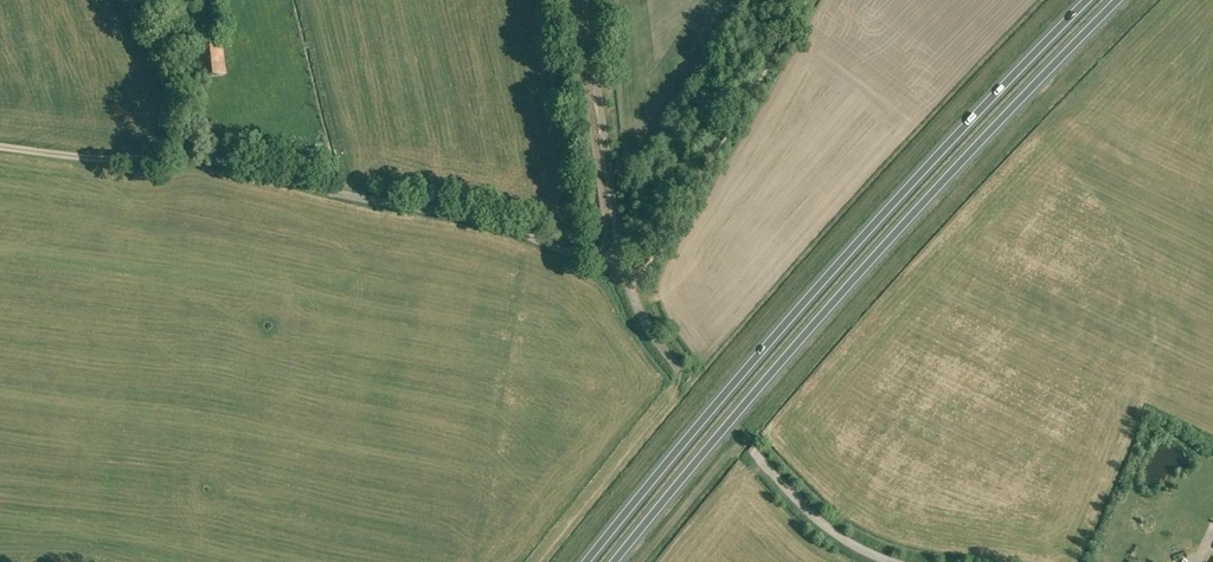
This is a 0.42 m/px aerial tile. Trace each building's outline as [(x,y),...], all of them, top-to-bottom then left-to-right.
[(223,45),(195,48),(198,78),(226,74),(223,45)]
